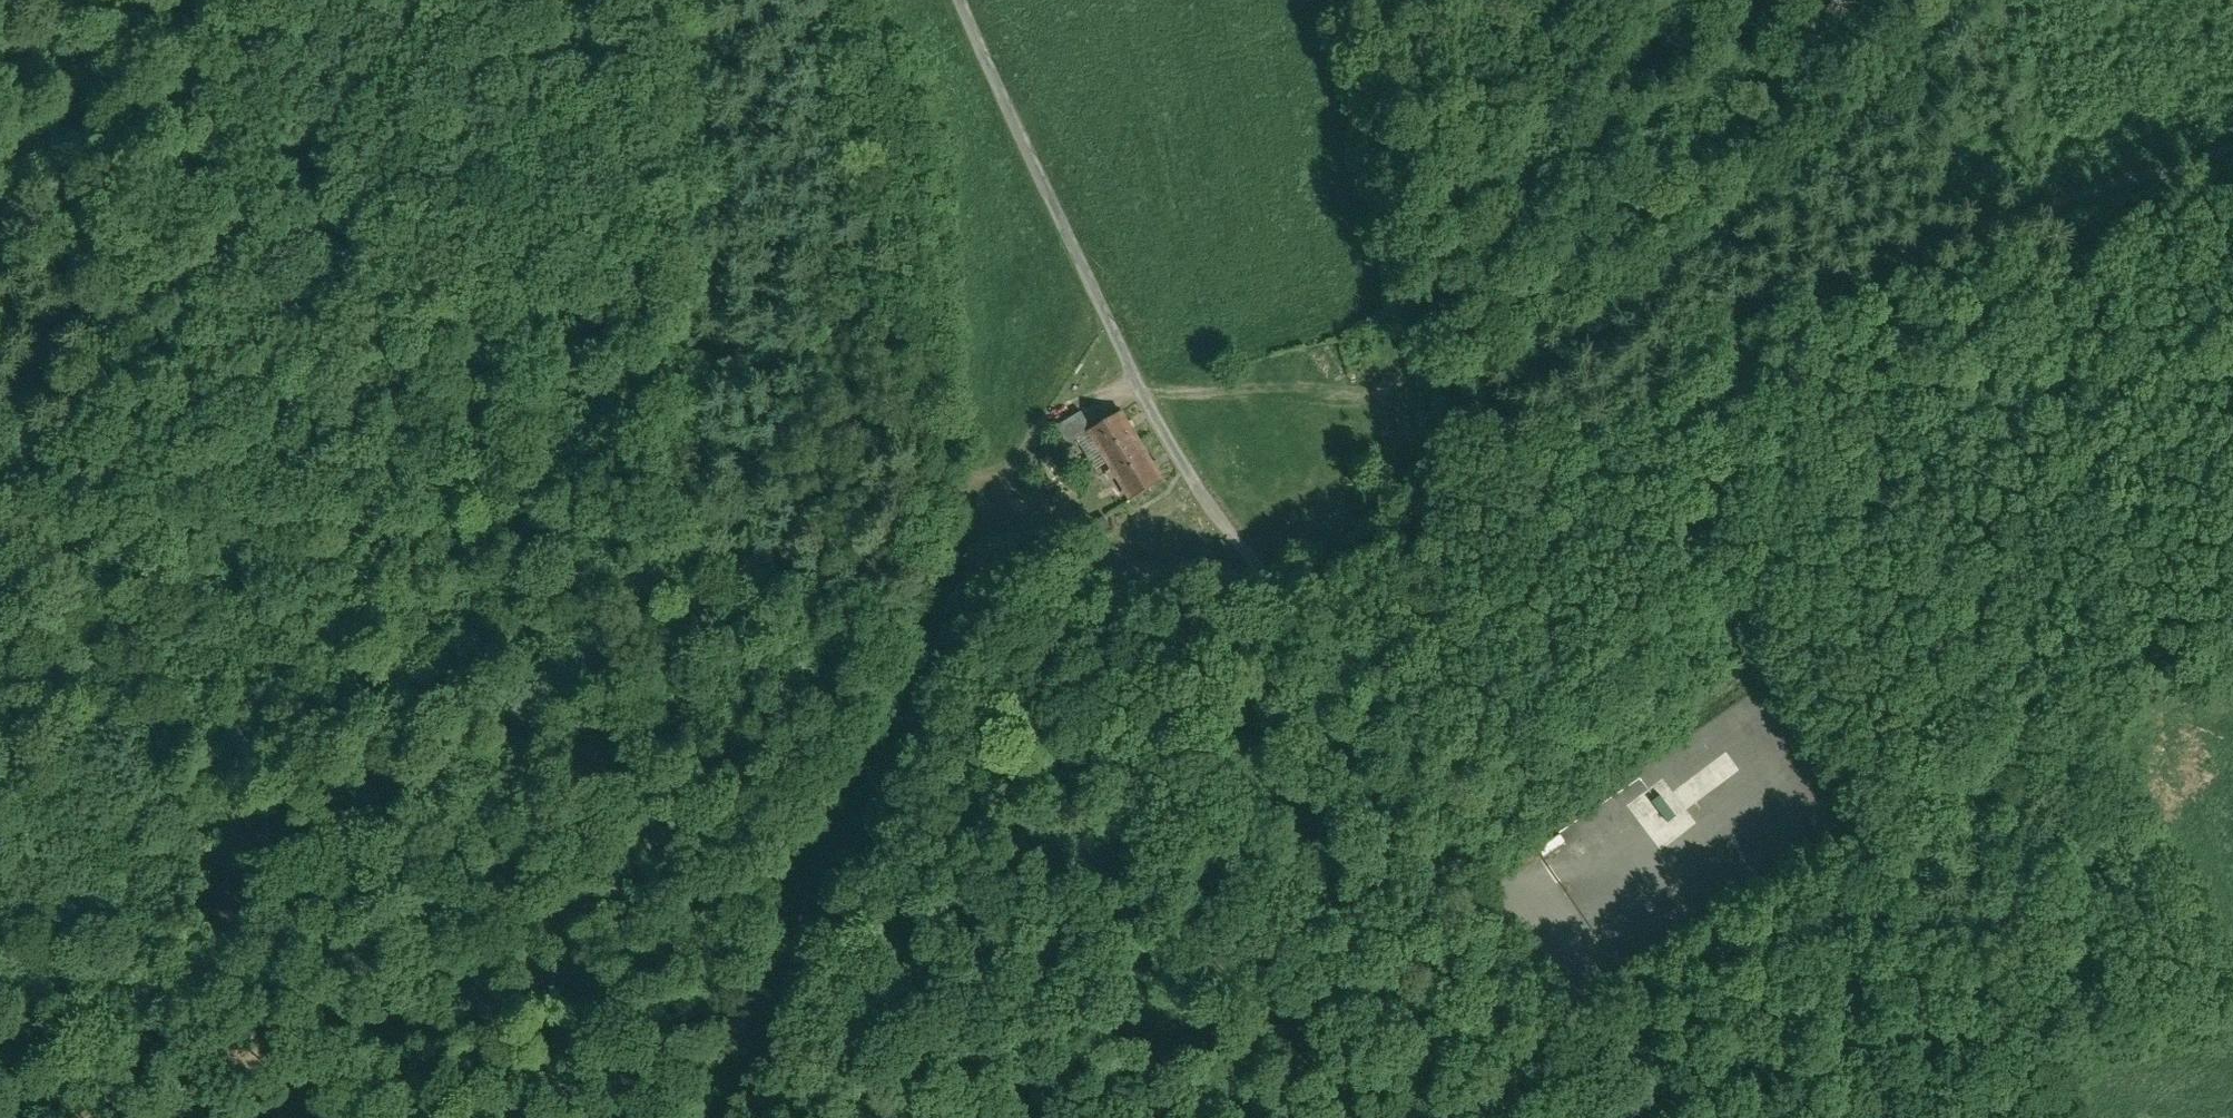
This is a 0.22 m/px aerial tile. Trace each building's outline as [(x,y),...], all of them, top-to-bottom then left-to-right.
[(1120,398),(1083,420),(1122,488),(1160,467),(1120,398)]
